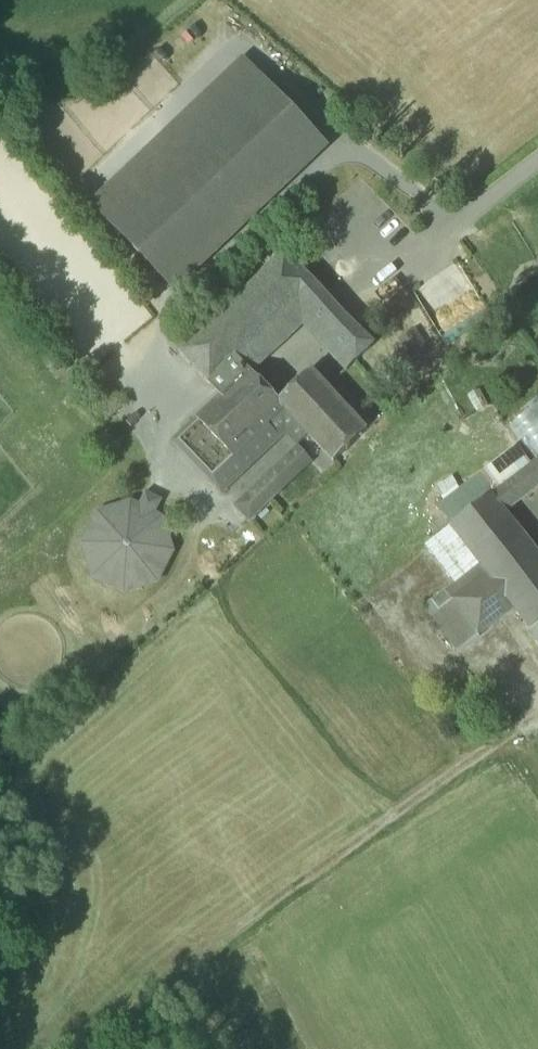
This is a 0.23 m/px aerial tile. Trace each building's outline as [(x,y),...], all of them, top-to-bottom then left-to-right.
[(90,204),(109,223),(261,78),(242,59),(90,204)] [(109,223),(175,292),(327,147),(261,78),(109,223)] [(238,359),(300,300),(316,285),(285,254),(179,354),(210,386),(238,359)] [(300,300),(315,316),(332,302),(316,285),(300,300)] [(249,371),(253,375),(303,328),(345,373),(357,362),(325,327),(315,316),(300,300),(238,359),(249,371)] [(315,316),(325,327),(342,312),(332,302),(315,316)] [(374,345),(342,312),(325,327),(357,362),(374,345)] [(432,355),(415,329),(398,340),(414,366),(432,355)] [(210,386),(221,398),(197,421),(233,459),(258,436),(274,420),(286,409),(280,402),(253,375),(249,371),(238,359),(210,386)] [(310,436),(334,464),(367,432),(311,372),(280,402),(286,409),(310,436)] [(479,391),(467,398),(477,415),(489,408),(479,391)] [(537,462),(537,406),(509,427),(536,463),(537,462)] [(286,409),(274,420),(258,436),(233,459),(197,421),(182,435),(218,472),(210,479),(224,493),(246,472),(286,434),(297,447),(310,436),(286,409)] [(175,442),(210,479),(218,472),(182,435),(175,442)] [(451,528),(493,497),(504,488),(532,467),(517,447),(461,488),(445,500),(435,508),(451,528)] [(237,507),(250,520),(311,462),(299,448),(237,507)] [(517,505),(537,489),(537,462),(536,463),(532,467),(504,488),(517,505)] [(445,500),(461,488),(452,475),(435,488),(445,500)] [(517,505),(504,488),(493,497),(506,514),(517,505)] [(147,494),(139,509),(149,512),(153,516),(161,502),(147,494)] [(530,631),(537,625),(537,556),(506,514),(493,497),(451,528),(480,566),(513,609),(530,631)] [(86,561),(93,576),(106,587),(122,592),(139,591),(154,584),(165,571),(170,555),(169,538),(161,523),(153,516),(149,512),(139,509),(133,507),(116,508),(101,516),(90,528),(84,544),(86,561)] [(425,548),(455,585),(480,566),(451,528),(425,548)] [(463,647),(513,609),(480,566),(455,585),(432,602),(463,647)] [(530,631),(537,642),(537,625),(530,631)]
